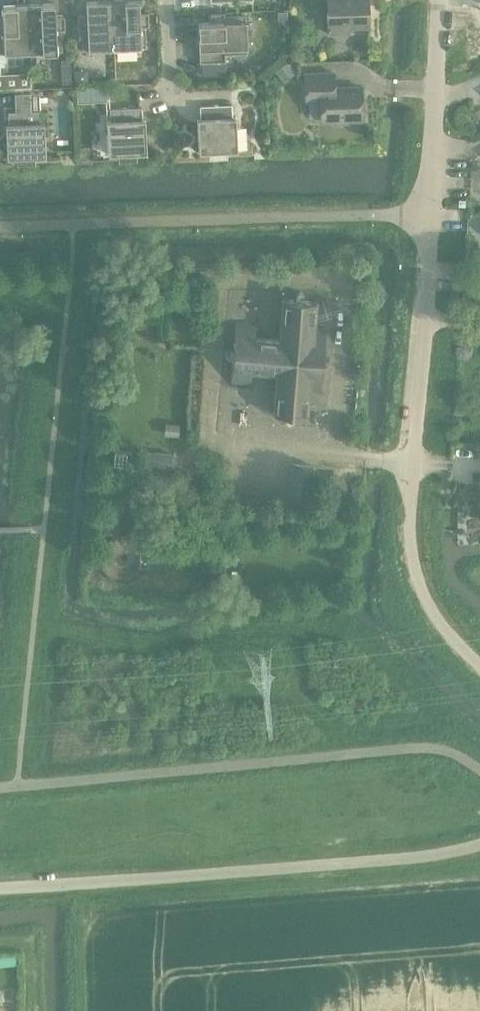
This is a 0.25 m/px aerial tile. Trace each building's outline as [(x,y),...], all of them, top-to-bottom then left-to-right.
[(113,1),(115,49),(147,48),(146,26),(150,26),(149,12),(140,13),(139,0),(137,0),(113,1)] [(329,28),(369,27),(368,0),(328,0),(329,28)] [(115,49),(113,1),(87,2),(87,15),(78,15),(78,29),(82,29),(83,50),(115,49)] [(55,4),(29,5),(31,53),(63,51),(62,30),(66,30),(65,16),(56,16),(55,4)] [(29,5),(3,6),(3,19),(0,19),(0,54),(31,53),(29,5)] [(225,12),(211,13),(211,22),(198,23),(200,63),(226,62),(226,55),(248,54),(246,15),(225,16),(225,12)] [(288,12),(279,13),(279,24),(289,24),(288,12)] [(288,63),(277,72),(284,81),(295,72),(288,63)] [(335,73),(305,74),(306,101),(320,101),(321,121),(335,120),(337,124),(347,123),(349,120),(363,119),(362,87),(335,88),(335,73)] [(10,134),(6,134),(7,158),(19,157),(19,164),(35,163),(35,157),(46,156),(45,123),(41,123),(40,111),(32,111),(31,93),(15,94),(16,112),(9,112),(10,134)] [(201,119),(198,119),(199,152),(211,151),(211,158),(227,157),(227,151),(238,150),(236,117),(233,117),(232,105),(200,106),(201,119)] [(111,121),(107,121),(109,154),(120,154),(120,161),(136,160),(136,153),(147,153),(146,129),(143,130),(142,108),(110,109),(111,121)] [(236,321),(233,358),(231,385),(251,387),(253,371),(278,373),(274,413),(273,413),(273,414),(308,417),(309,416),(307,415),(309,391),(321,392),(326,329),(314,327),(316,303),(318,304),(318,302),(282,299),(282,301),(283,301),(280,340),(255,338),(256,323),(236,321)] [(146,464),(165,466),(165,461),(171,462),(172,454),(148,452),(146,464)]
